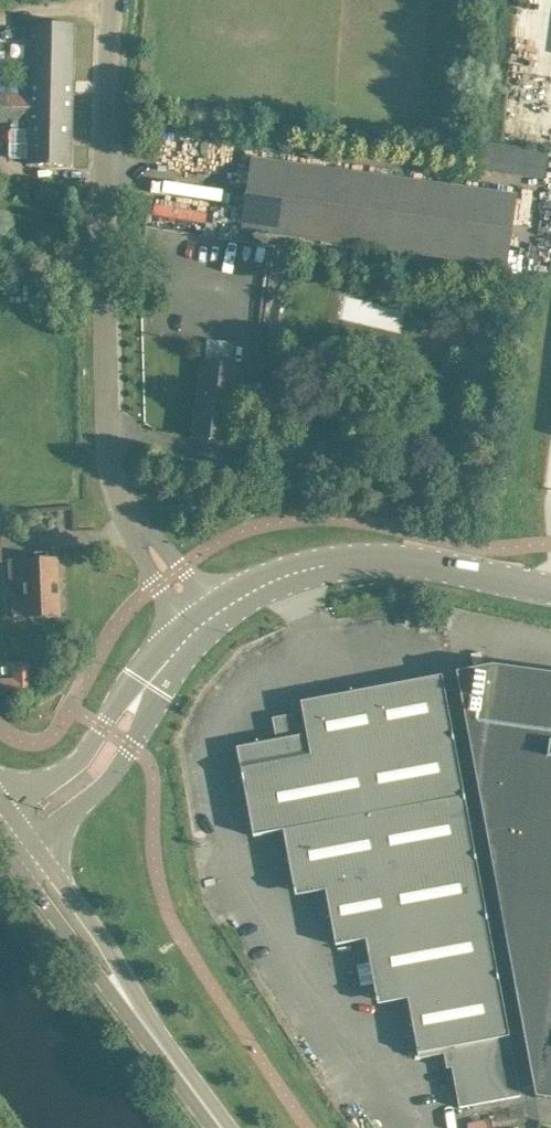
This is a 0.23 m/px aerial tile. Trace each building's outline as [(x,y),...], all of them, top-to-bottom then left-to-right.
[(11,121),(10,158),(28,158),(28,163),(70,164),(72,23),(30,22),(29,81),(0,80),(0,120),(11,121)] [(550,175),(550,166),(550,147),(489,144),(487,172),(550,175)] [(516,197),(252,160),(243,228),(506,264),(516,197)] [(164,191),(225,200),(227,188),(166,179),(164,191)] [(233,366),(226,365),(204,363),(200,401),(199,401),(195,437),(226,440),(227,425),(241,426),(247,368),(233,366)] [(13,595),(13,618),(60,616),(57,558),(10,560),(11,585),(24,584),(24,595),(13,595)] [(1,681),(1,695),(31,694),(30,665),(15,666),(15,681),(1,681)] [(550,1098),(550,673),(492,665),(456,672),(536,1096),(550,1098)] [(448,1048),(459,1107),(521,1096),(442,675),(300,701),(302,712),(272,718),(276,739),(236,747),(253,836),(283,831),(295,890),(324,885),(336,945),(366,939),(377,999),(407,993),(418,1053),(448,1048)] [(496,1117),(472,1121),(473,1127),(498,1127),(496,1117)]
